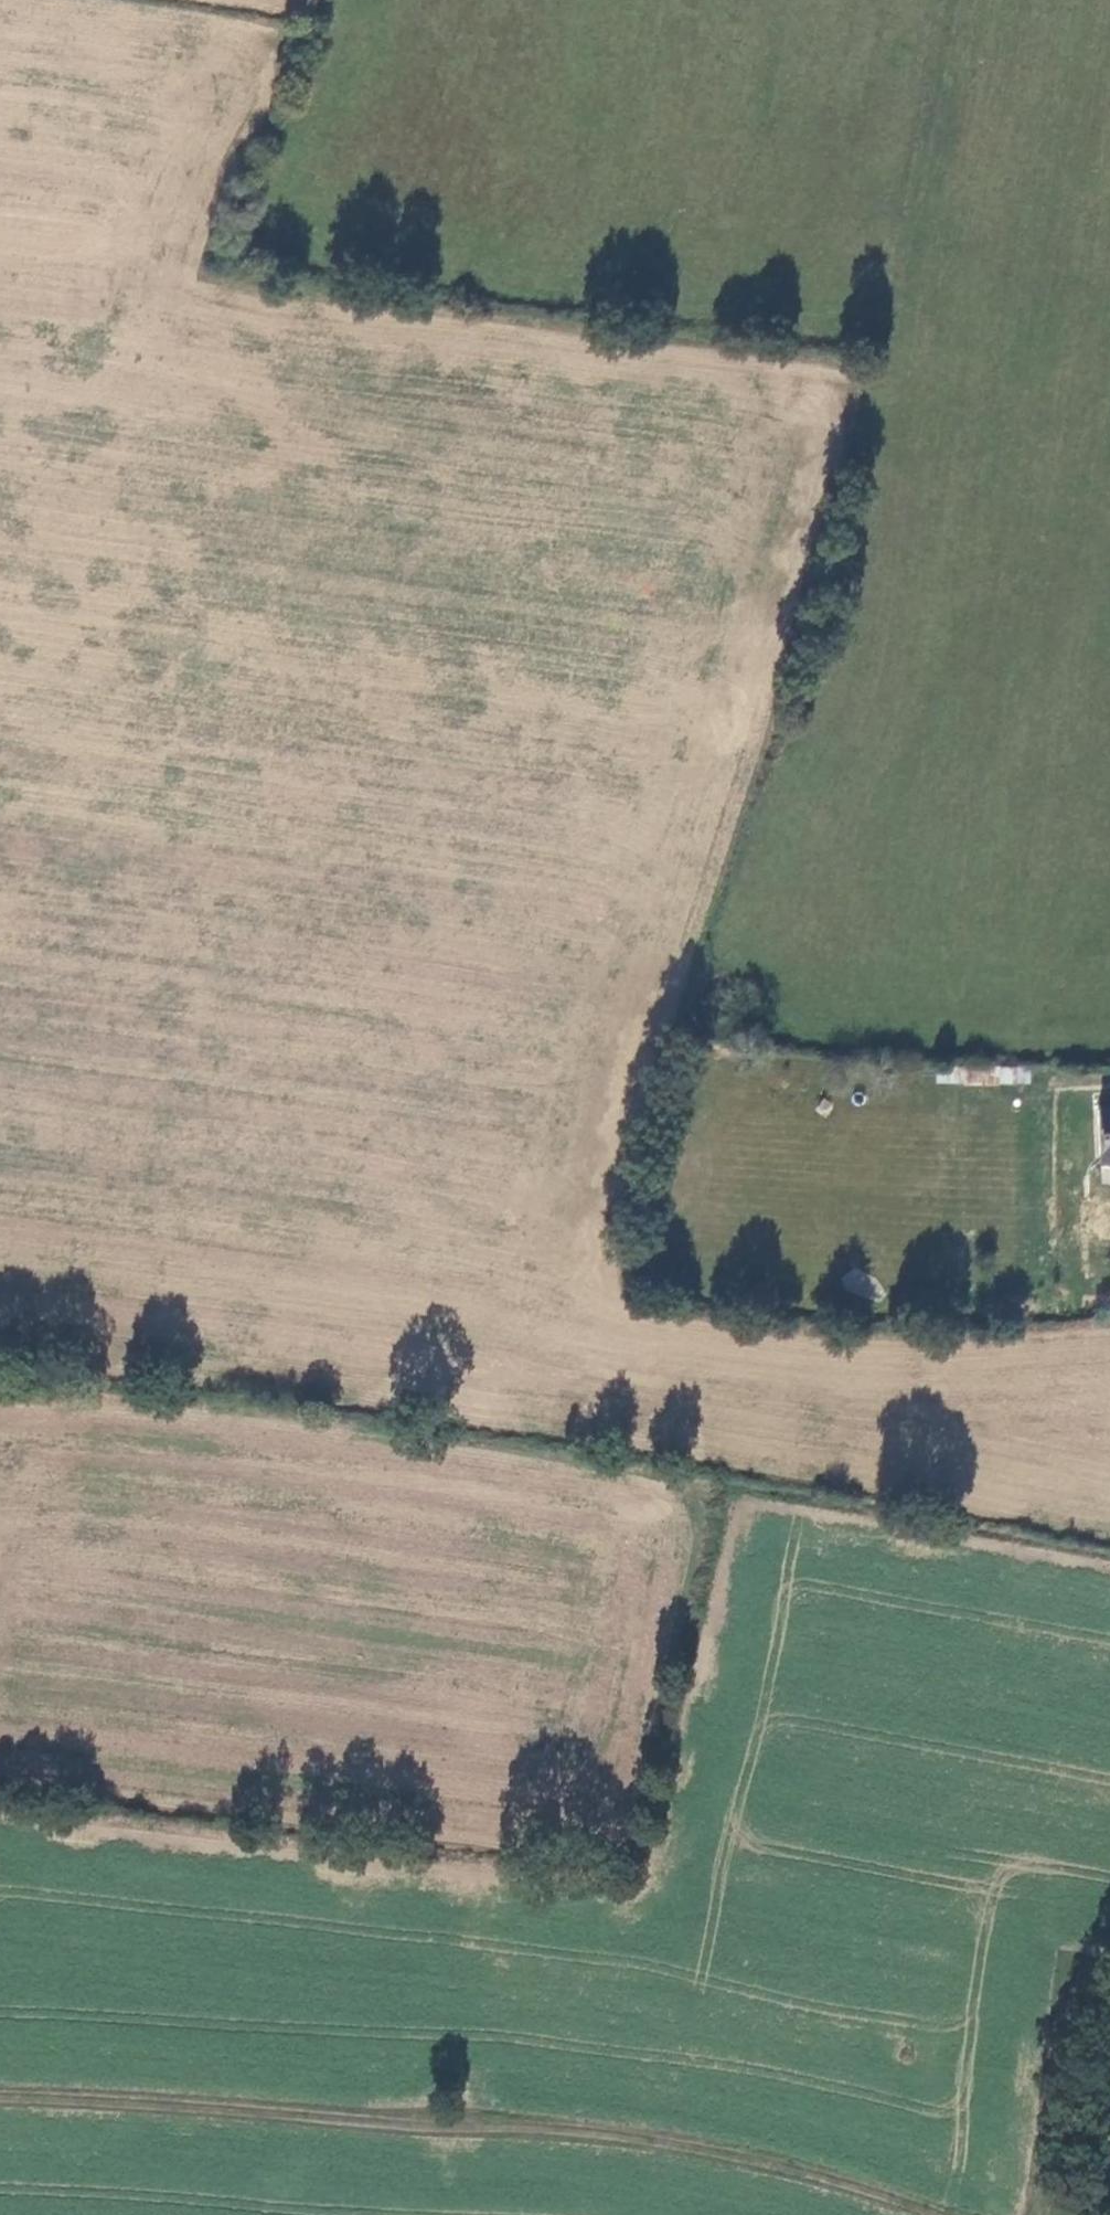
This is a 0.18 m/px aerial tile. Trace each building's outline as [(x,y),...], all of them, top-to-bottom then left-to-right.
[(1101,1114),(1104,1161),(1109,1161),(1109,1113),(1101,1114)]
